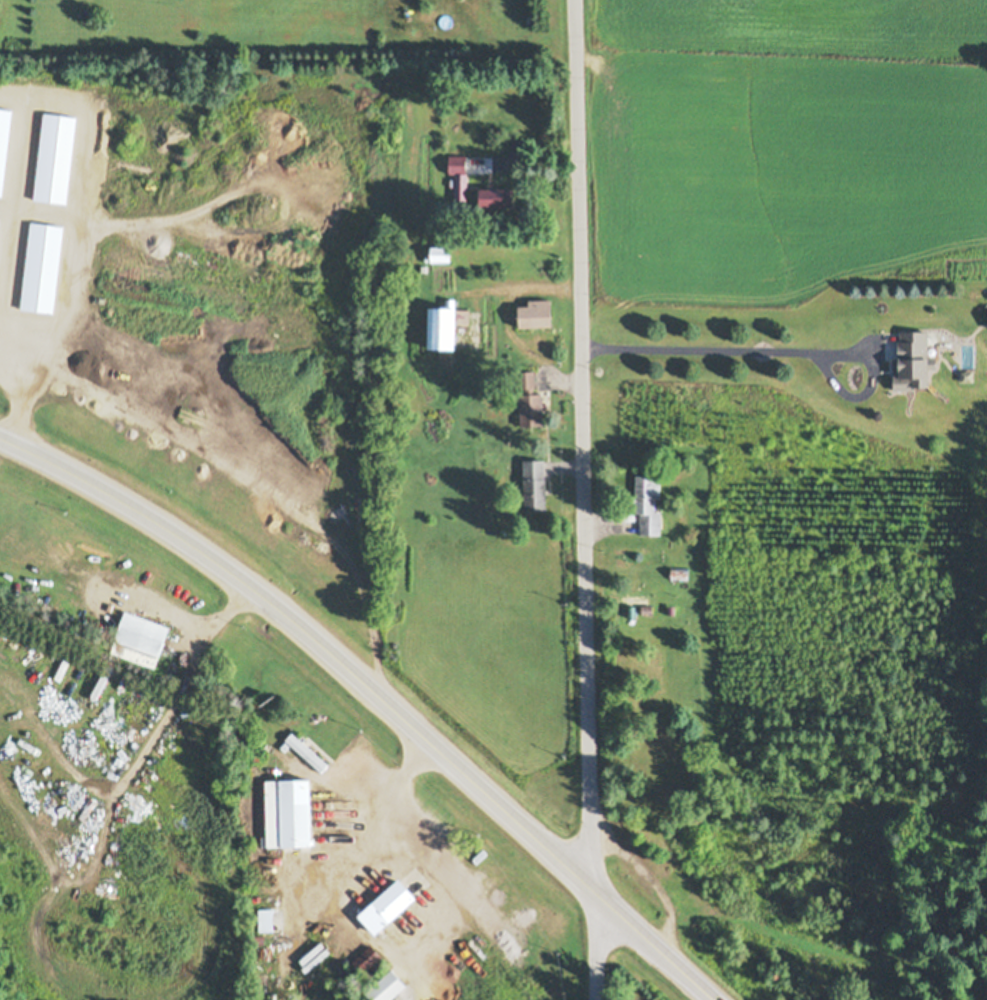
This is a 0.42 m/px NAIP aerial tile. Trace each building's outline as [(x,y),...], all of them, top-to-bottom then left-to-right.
[(6,197),(16,110),(0,108),(0,197),(6,197)] [(37,201),(70,205),(79,117),(46,113),(37,201)] [(450,157),(450,173),(469,173),(469,157),(450,157)] [(513,189),(485,189),(485,208),(513,208),(513,189)] [(23,310),(57,314),(66,225),(32,222),(23,310)] [(436,249),(436,262),(454,262),(454,248),(436,249)] [(521,306),(521,328),(554,328),(554,300),(530,300),(530,306),(521,306)] [(933,390),(932,331),(897,332),(898,390),(933,390)] [(543,395),(527,395),(527,415),(543,415),(543,395)] [(549,512),(548,460),(526,460),(526,512),(549,512)] [(663,536),(663,476),(639,476),(639,536),(663,536)] [(113,656),(159,671),(173,627),(128,612),(113,656)] [(315,780),(268,781),(268,847),(315,846),(315,780)] [(421,898),(405,878),(361,914),(377,934),(421,898)] [(382,955),(365,938),(345,958),(362,975),(382,955)] [(397,969),(367,989),(375,999),(391,999),(410,987),(397,969)]
